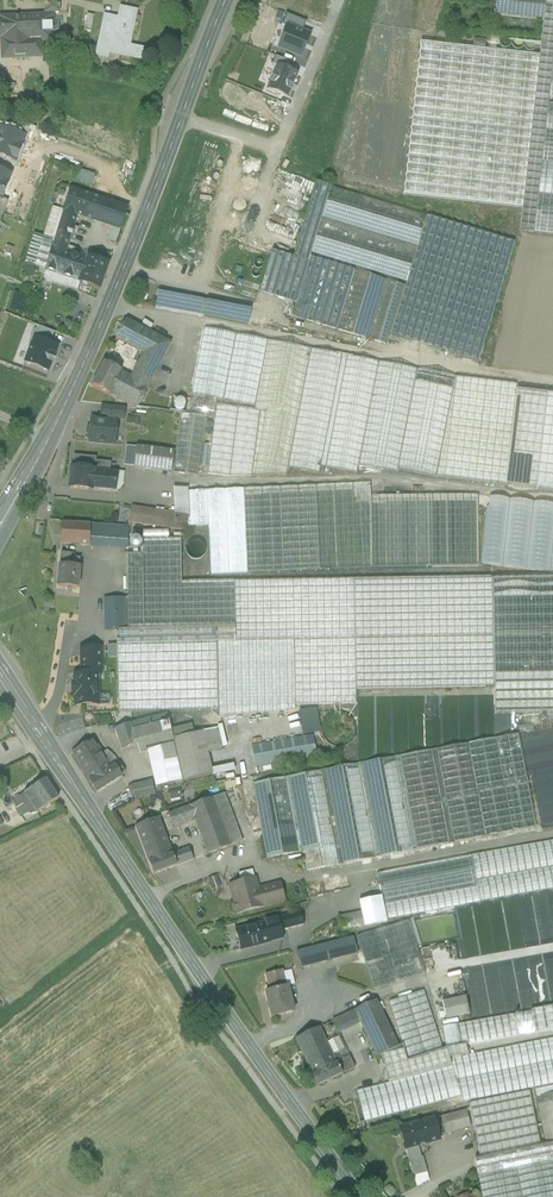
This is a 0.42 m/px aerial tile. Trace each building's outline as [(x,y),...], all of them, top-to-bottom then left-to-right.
[(495,14),(543,20),(545,0),(496,0),(495,14)] [(543,20),(539,56),(522,208),(520,231),(534,232),(542,162),(548,103),(549,98),(552,71),(552,66),(552,58),(552,0),(545,0),(543,20)] [(1,18),(1,20),(0,20),(0,38),(2,37),(3,59),(42,57),(41,41),(53,41),(52,16),(50,16),(50,14),(59,13),(59,5),(46,2),(44,14),(45,14),(46,16),(1,18)] [(137,11),(122,8),(120,16),(135,19),(137,11)] [(119,19),(105,17),(97,55),(108,57),(109,52),(141,59),(143,48),(130,45),(135,19),(120,16),(119,19)] [(539,56),(421,43),(404,195),(522,208),(539,56)] [(548,103),(542,162),(552,164),(552,103),(548,103)] [(542,162),(534,232),(552,234),(552,164),(542,162)] [(91,185),(95,175),(81,170),(77,180),(91,185)] [(426,216),(329,187),(320,218),(416,247),(426,216)] [(127,208),(72,189),(65,212),(78,216),(120,231),(127,208)] [(78,216),(65,212),(56,237),(70,242),(78,216)] [(515,243),(426,216),(416,247),(415,251),(405,283),(404,286),(390,334),(478,361),(478,360),(479,360),(515,243)] [(415,251),(319,222),(309,254),(405,283),(415,251)] [(70,242),(56,237),(42,279),(77,291),(79,283),(88,257),(67,250),(70,242)] [(296,258),(273,251),(260,293),(295,303),(308,261),(296,258)] [(108,264),(88,257),(79,283),(99,290),(108,264)] [(325,262),(309,257),(308,261),(295,303),(311,308),(325,262)] [(351,270),(328,263),(310,321),(333,328),(351,270)] [(385,280),(354,271),(336,329),(368,339),(385,280)] [(404,286),(388,281),(370,339),(387,344),(390,334),(404,286)] [(13,296),(8,311),(19,315),(25,300),(13,296)] [(166,297),(158,296),(156,308),(164,310),(166,297)] [(204,305),(166,297),(164,310),(201,317),(204,305)] [(295,303),(291,315),(307,320),(311,308),(295,303)] [(229,309),(204,305),(201,317),(226,322),(229,309)] [(171,343),(126,320),(116,340),(143,353),(161,362),(171,343)] [(30,334),(34,336),(50,341),(54,331),(34,324),(30,334)] [(305,348),(204,328),(189,400),(188,409),(213,414),(214,406),(259,413),(259,411),(283,411),(283,412),(293,412),(305,348)] [(34,336),(24,363),(46,371),(57,344),(50,341),(34,336)] [(283,411),(259,411),(259,413),(252,476),(286,476),(287,468),(310,349),(305,348),(293,412),(283,412),(283,411)] [(455,377),(310,349),(287,468),(319,474),(320,467),(357,474),(358,465),(397,473),(398,470),(436,477),(455,377)] [(161,362),(143,353),(131,376),(148,386),(161,362)] [(131,376),(105,362),(93,385),(136,409),(148,386),(131,376)] [(516,385),(455,377),(436,477),(505,486),(516,390),(516,385)] [(516,390),(505,486),(552,491),(552,395),(516,390)] [(189,400),(171,397),(169,412),(187,415),(188,409),(189,400)] [(259,413),(214,406),(213,414),(213,419),(234,422),(229,477),(252,477),(252,476),(259,413)] [(124,410),(102,408),(101,417),(117,419),(123,419),(124,410)] [(204,418),(180,415),(174,473),(198,476),(204,418)] [(117,419),(101,417),(101,420),(91,419),(90,427),(88,428),(87,434),(89,435),(89,443),(115,445),(117,422),(116,422),(117,419)] [(234,422),(213,419),(208,474),(229,477),(234,422)] [(174,452),(136,447),(134,468),(171,473),(174,452)] [(96,457),(72,455),(69,488),(114,493),(116,472),(110,471),(111,464),(96,462),(96,457)] [(370,483),(243,489),(188,492),(189,516),(187,527),(208,526),(210,575),(372,568),(371,496),(370,483)] [(188,489),(173,489),(174,514),(189,516),(188,492),(188,489)] [(371,496),(372,568),(479,567),(478,496),(462,495),(371,496)] [(480,563),(552,572),(552,505),(489,497),(488,507),(486,506),(480,563)] [(174,514),(131,507),(128,522),(186,531),(187,527),(189,516),(174,514)] [(90,525),(62,523),(61,544),(89,546),(90,525)] [(129,527),(90,525),(89,546),(128,548),(129,527)] [(491,577),(181,583),(181,540),(142,541),(142,555),(127,555),(128,598),(125,598),(126,630),(116,631),(117,645),(217,643),(219,710),(219,714),(219,717),(295,711),(295,706),(356,705),(356,690),(493,687),(491,577)] [(72,554),(61,553),(59,566),(71,566),(71,558),(72,554)] [(80,559),(71,558),(71,566),(79,567),(80,559)] [(480,563),(479,572),(552,581),(552,572),(480,563)] [(71,566),(59,566),(58,588),(78,589),(79,567),(71,566)] [(125,598),(104,599),(104,631),(116,631),(126,630),(125,598)] [(217,643),(117,645),(118,713),(219,710),(217,643)] [(101,648),(81,649),(81,657),(101,657),(101,648)] [(101,657),(81,657),(81,666),(86,666),(87,674),(75,674),(76,684),(72,684),(72,695),(76,695),(76,706),(98,705),(97,704),(94,704),(94,697),(97,697),(97,674),(101,674),(101,657)] [(458,712),(458,738),(476,738),(476,724),(475,724),(475,689),(431,689),(431,699),(437,699),(451,699),(451,708),(454,708),(454,721),(457,721),(457,712),(458,712)] [(168,715),(130,724),(138,745),(137,746),(140,754),(147,752),(174,745),(173,740),(170,724),(171,724),(168,715)] [(130,724),(114,730),(122,751),(137,746),(138,745),(130,724)] [(226,727),(203,732),(208,754),(231,749),(226,727)] [(547,730),(525,734),(543,827),(552,825),(552,760),(547,730)] [(174,745),(182,783),(212,775),(208,754),(203,732),(173,740),(174,745)] [(518,734),(495,738),(513,832),(536,828),(518,734)] [(312,736),(255,746),(259,767),(316,757),(312,736)] [(495,738),(469,743),(486,837),(513,832),(495,738)] [(93,739),(72,752),(87,775),(107,762),(101,752),(93,739)] [(253,746),(253,743),(250,744),(250,747),(246,747),(250,768),(259,767),(255,746),(253,746)] [(469,743),(436,750),(453,844),(486,837),(469,743)] [(174,745),(147,752),(155,788),(182,783),(174,745)] [(115,767),(119,764),(109,747),(101,752),(107,762),(111,769),(115,767)] [(431,751),(400,757),(417,851),(448,845),(431,751)] [(394,758),(363,764),(380,858),(411,852),(394,758)] [(107,762),(87,775),(91,781),(89,782),(96,792),(121,777),(120,775),(115,767),(111,769),(107,762)] [(124,772),(119,764),(115,767),(120,775),(124,772)] [(357,765),(324,771),(342,865),(374,859),(357,765)] [(321,772),(288,778),(302,851),(334,845),(321,772)] [(285,778),(254,784),(266,859),(297,853),(285,778)] [(45,780),(24,794),(36,813),(37,814),(58,800),(45,780)] [(152,782),(134,786),(128,790),(135,799),(154,795),(152,782)] [(24,794),(12,802),(16,809),(23,804),(30,815),(36,813),(24,794)] [(242,842),(223,794),(212,799),(231,846),(242,842)] [(212,799),(189,807),(194,820),(208,855),(231,846),(212,799)] [(12,802),(5,807),(11,816),(18,811),(16,809),(12,802)] [(189,807),(169,815),(172,823),(176,828),(194,820),(189,807)] [(159,818),(135,827),(145,852),(154,848),(155,851),(169,846),(166,837),(168,837),(166,832),(164,833),(159,818)] [(481,853),(484,874),(552,862),(552,840),(481,853)] [(334,845),(302,851),(303,861),(301,862),(302,866),(305,866),(306,872),(338,866),(334,845)] [(169,846),(155,851),(154,848),(145,852),(153,874),(177,866),(173,855),(169,846)] [(188,849),(173,855),(177,866),(192,860),(188,849)] [(471,857),(376,874),(380,897),(381,901),(476,884),(471,857)] [(481,878),(485,900),(552,888),(552,865),(481,878)] [(255,879),(230,886),(234,903),(232,906),(233,911),(237,912),(237,913),(270,905),(265,888),(258,890),(255,879)] [(280,884),(265,888),(270,905),(284,901),(280,884)] [(477,887),(382,904),(384,919),(429,911),(429,910),(479,901),(477,887)] [(380,897),(359,901),(361,912),(338,916),(341,931),(385,923),(384,919),(382,904),(381,901),(380,897)] [(300,912),(277,918),(280,930),(304,924),(300,912)] [(264,924),(235,931),(240,950),(269,942),(269,941),(282,938),(280,930),(277,918),(264,922),(264,924)] [(408,920),(356,935),(373,989),(424,974),(408,920)] [(352,938),(295,952),(299,968),(356,954),(352,938)] [(280,972),(263,976),(267,992),(264,993),(271,1019),(293,1013),(286,987),(284,987),(280,972)] [(424,991),(388,1002),(402,1047),(407,1063),(443,1051),(424,991)] [(446,997),(450,1020),(471,1016),(467,993),(446,997)] [(375,1000),(353,1011),(359,1023),(376,1058),(381,1056),(398,1048),(375,1000)] [(455,1023),(459,1047),(465,1046),(552,1030),(552,1006),(455,1023)] [(353,1011),(332,1021),(338,1034),(359,1023),(353,1011)] [(455,1023),(441,1026),(445,1050),(459,1047),(455,1023)] [(319,1027),(295,1039),(318,1086),(342,1075),(336,1064),(348,1058),(338,1038),(327,1043),(319,1027)] [(449,1059),(451,1066),(459,1098),(461,1102),(552,1084),(552,1038),(467,1055),(449,1059)] [(398,1048),(381,1056),(387,1082),(451,1066),(449,1059),(467,1055),(465,1046),(459,1047),(445,1050),(443,1051),(407,1063),(402,1047),(398,1047),(398,1048)] [(354,1068),(349,1058),(348,1058),(336,1064),(342,1075),(354,1068)] [(387,1082),(355,1091),(363,1123),(459,1098),(451,1066),(387,1082)] [(535,1090),(536,1097),(552,1093),(552,1086),(535,1090)] [(529,1091),(469,1104),(480,1157),(484,1157),(540,1145),(529,1091)] [(536,1097),(546,1144),(552,1143),(552,1093),(536,1097)] [(466,1111),(434,1119),(439,1136),(471,1127),(466,1111)] [(434,1119),(400,1128),(405,1149),(406,1149),(409,1161),(421,1157),(418,1146),(440,1140),(439,1136),(434,1119)] [(484,1157),(475,1159),(478,1177),(516,1169),(552,1161),(552,1143),(546,1144),(540,1145),(484,1157)] [(409,1161),(413,1177),(427,1173),(423,1157),(421,1157),(409,1161)] [(516,1169),(521,1196),(552,1196),(552,1161),(516,1169)] [(478,1177),(482,1196),(521,1196),(516,1169),(478,1177)]
